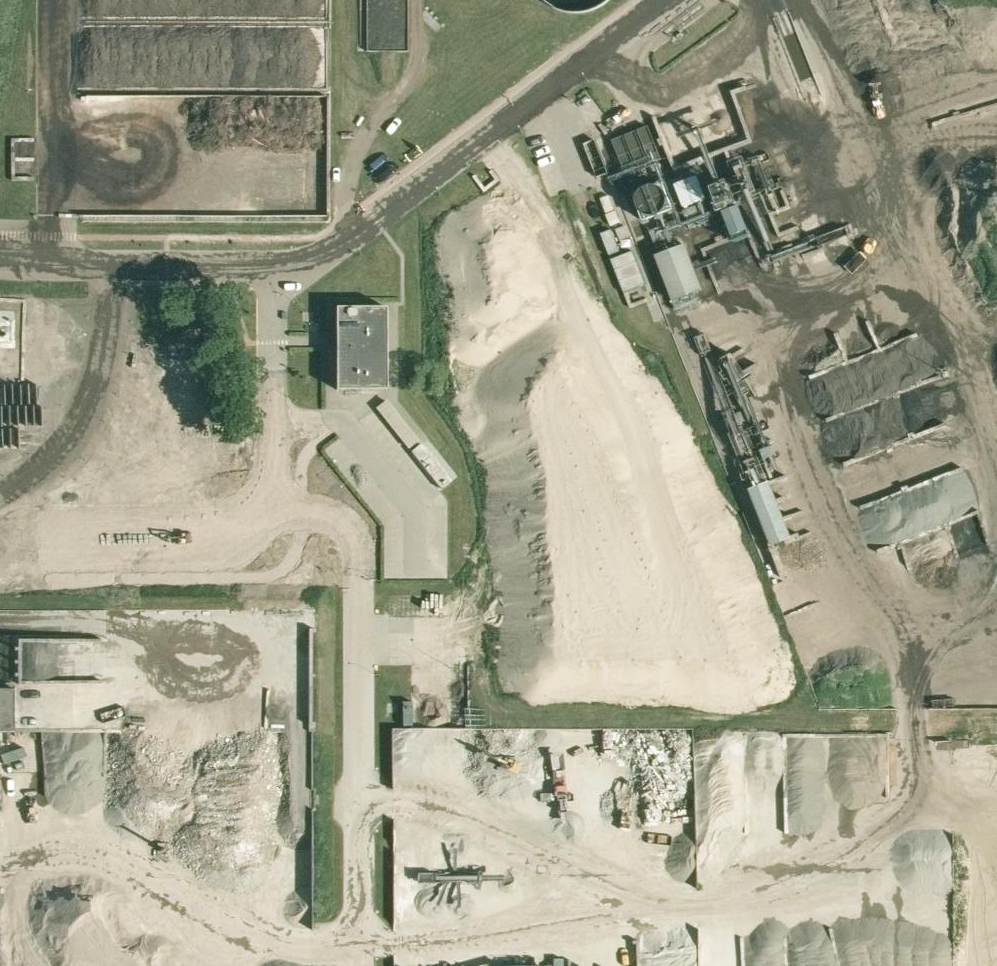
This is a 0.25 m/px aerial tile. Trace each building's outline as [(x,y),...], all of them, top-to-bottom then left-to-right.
[(693,173),(673,180),(682,203),(701,195),(693,173)] [(683,213),(702,208),(699,200),(680,205),(683,213)] [(652,239),(664,233),(659,221),(646,226),(652,239)] [(685,241),(654,251),(669,297),(699,287),(685,241)] [(336,308),(336,389),(387,389),(386,308),(336,308)] [(729,317),(691,332),(696,343),(733,328),(729,317)] [(704,377),(725,373),(732,413),(744,411),(735,356),(716,360),(714,352),(701,355),(704,377)] [(371,402),(404,444),(416,434),(382,393),(371,402)] [(767,444),(755,448),(764,474),(776,470),(767,444)] [(769,542),(791,534),(769,478),(747,486),(769,542)] [(135,536),(132,513),(122,515),(126,537),(135,536)] [(111,537),(121,536),(120,516),(110,517),(111,537)] [(93,651),(93,632),(42,631),(42,649),(78,649),(78,650),(93,651)] [(12,731),(12,689),(0,689),(0,731),(12,731)] [(64,705),(64,724),(98,724),(98,715),(87,715),(87,705),(64,705)] [(561,818),(539,817),(539,831),(561,831),(561,818)]
